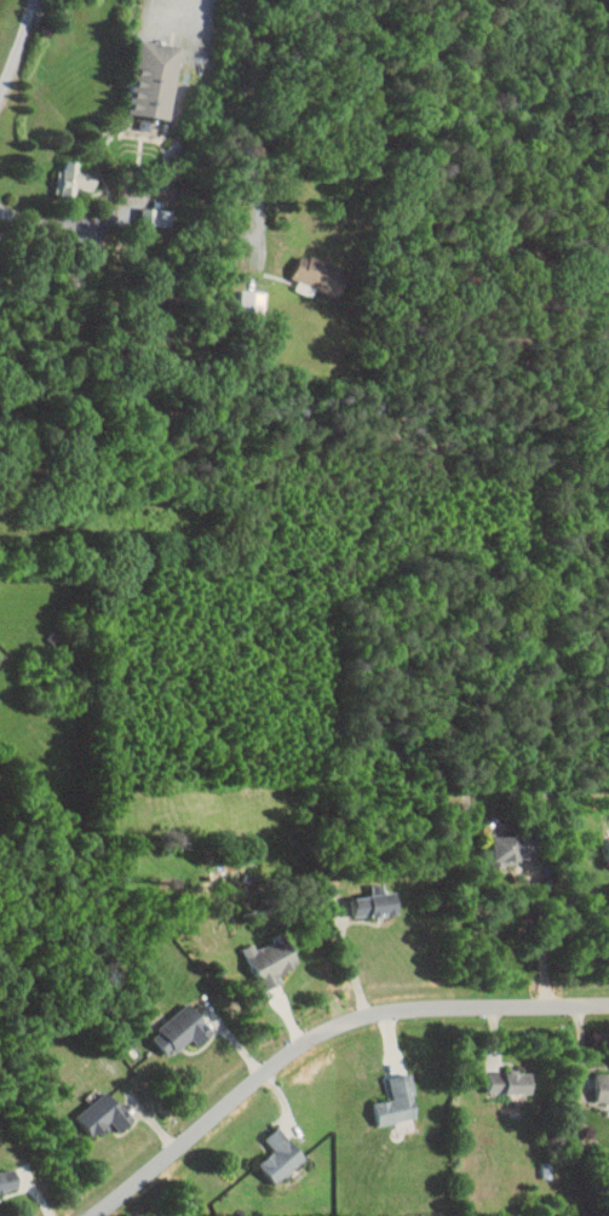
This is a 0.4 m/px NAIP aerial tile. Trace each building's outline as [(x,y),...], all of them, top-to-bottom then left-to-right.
[(171,120),(182,46),(141,40),(130,114),(171,120)] [(97,172),(78,171),(79,161),(67,160),(66,170),(58,170),(57,197),(77,198),(77,189),(97,190),(97,172)] [(175,209),(142,208),(142,225),(174,226),(175,209)] [(339,297),(350,272),(304,253),(293,278),(300,281),(297,289),(315,297),(318,289),(339,297)] [(241,314),(266,315),(267,291),(241,291),(241,314)] [(532,857),(532,835),(490,836),(491,865),(517,864),(517,857),(532,857)] [(398,891),(352,894),(353,915),(399,913),(398,891)] [(283,982),(280,972),(301,964),(288,934),(249,951),(265,990),(283,982)] [(152,1035),(171,1056),(194,1037),(200,1044),(215,1032),(190,1002),(152,1035)] [(490,1093),(534,1092),(534,1071),(489,1072),(490,1093)] [(376,1101),(379,1123),(419,1118),(413,1072),(390,1075),(393,1099),(376,1101)] [(598,1073),(598,1102),(608,1101),(608,1073),(598,1073)] [(77,1114),(95,1137),(114,1122),(121,1131),(134,1121),(110,1090),(77,1114)] [(308,1157),(280,1125),(265,1138),(275,1149),(259,1163),(277,1184),(308,1157)] [(21,1189),(16,1166),(0,1170),(0,1194),(21,1189)]
